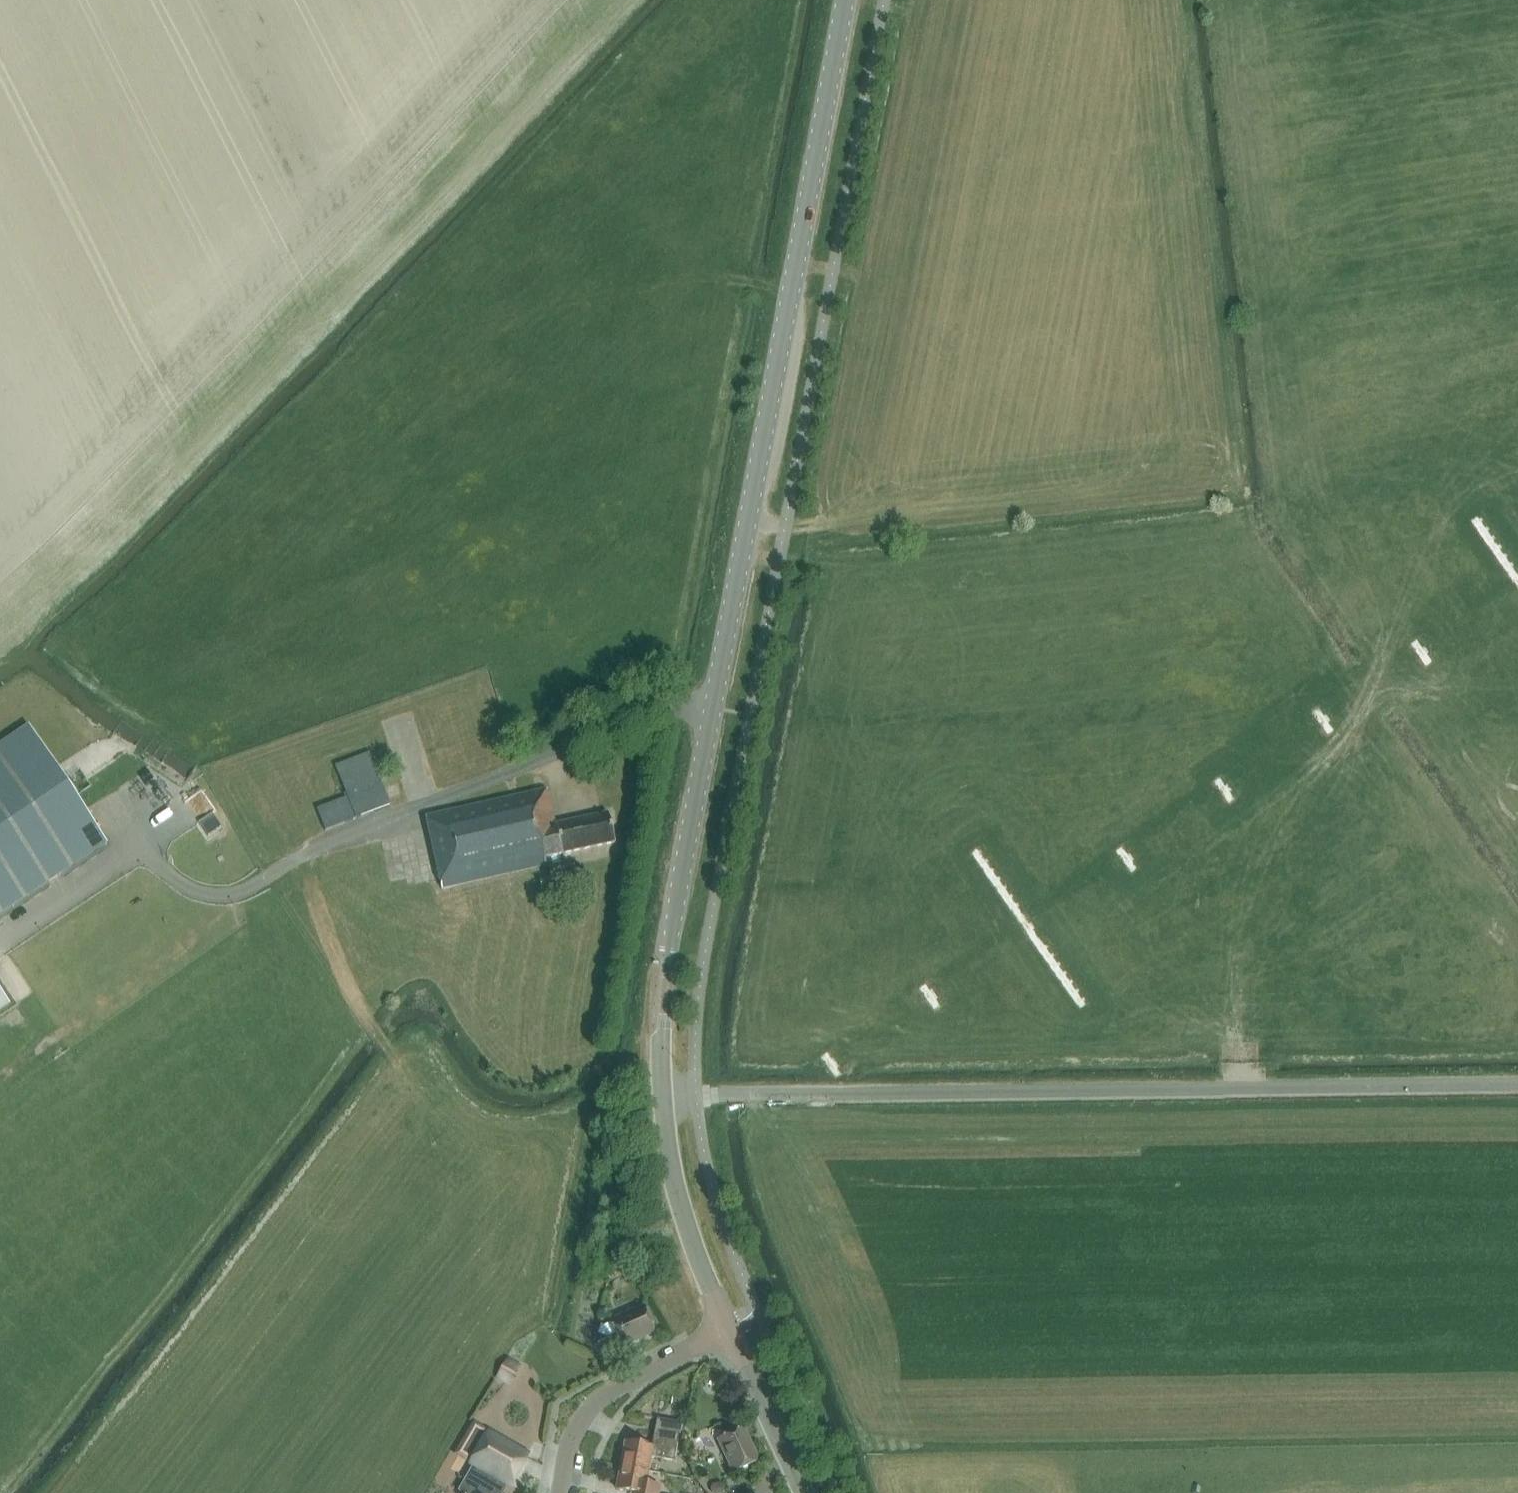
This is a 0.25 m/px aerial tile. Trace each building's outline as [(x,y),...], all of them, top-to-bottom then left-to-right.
[(107,844),(28,725),(0,744),(0,915),(107,844)] [(325,830),(390,805),(369,752),(335,766),(345,793),(315,805),(325,830)] [(561,854),(555,825),(547,790),(425,817),(441,889),(547,865),(545,858),(561,854)] [(561,854),(615,842),(607,813),(555,825),(561,854)] [(214,816),(200,825),(207,836),(221,827),(214,816)] [(540,880),(541,889),(559,886),(557,877),(540,880)] [(12,1007),(0,988),(0,1014),(12,1007)] [(621,1347),(654,1332),(642,1306),(609,1321),(621,1347)] [(603,1355),(616,1349),(611,1338),(598,1344),(603,1355)] [(518,1365),(504,1358),(493,1378),(507,1386),(518,1365)] [(656,1419),(654,1428),(678,1433),(683,1434),(684,1424),(656,1419)] [(488,1433),(474,1425),(458,1454),(472,1461),(470,1464),(472,1465),(458,1491),(462,1492),(496,1492),(502,1482),(509,1486),(526,1455),(488,1433)] [(650,1456),(673,1461),(678,1433),(654,1428),(651,1447),(625,1442),(621,1466),(647,1470),(650,1456)] [(733,1472),(758,1461),(743,1428),(718,1440),(733,1472)] [(647,1470),(621,1466),(616,1489),(635,1492),(657,1492),(658,1490),(644,1487),(647,1470)] [(724,1490),(723,1486),(719,1482),(712,1484),(709,1488),(710,1492),(722,1492),(724,1490)]
